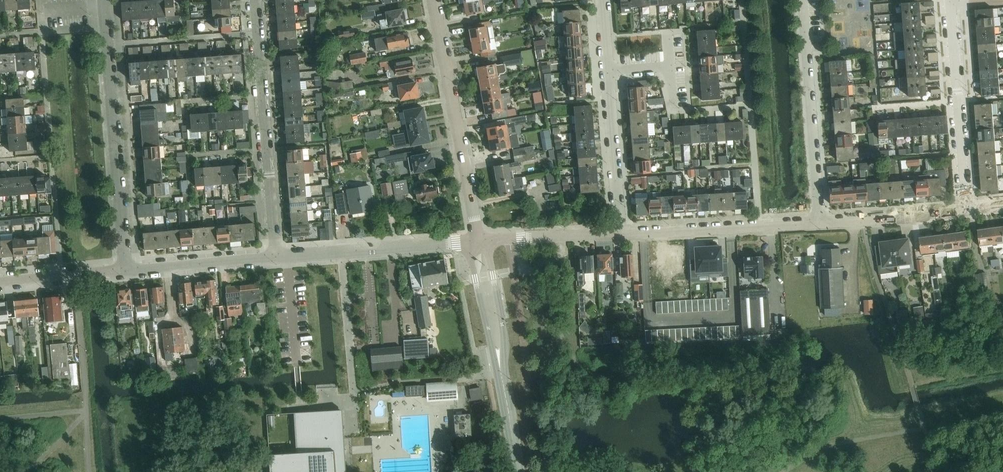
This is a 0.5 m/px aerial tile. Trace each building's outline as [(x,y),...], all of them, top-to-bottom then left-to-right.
[(18,0),(6,0),(7,11),(18,10),(18,0)] [(30,0),(18,0),(18,10),(31,9),(30,0)] [(157,18),(155,0),(147,1),(148,19),(157,18)] [(164,0),(158,0),(155,0),(157,18),(166,18),(164,0)] [(174,0),(164,0),(166,18),(166,17),(167,22),(180,21),(179,16),(175,16),(174,0)] [(231,9),(230,0),(212,2),(213,10),(231,9)] [(485,12),(483,0),(465,3),(466,9),(465,10),(466,14),(467,15),(467,16),(485,12)] [(621,8),(622,13),(631,13),(631,7),(630,0),(621,0),(621,8)] [(148,19),(147,1),(138,2),(140,20),(148,19)] [(132,20),(130,3),(130,2),(122,3),(123,21),(132,20)] [(140,20),(138,2),(130,2),(130,3),(132,20),(140,20)] [(919,12),(918,3),(901,4),(902,13),(919,12)] [(386,8),(386,5),(385,4),(383,4),(367,7),(368,12),(386,8)] [(295,14),(294,5),(277,7),(277,15),(295,14)] [(231,18),(231,9),(213,10),(213,19),(231,18)] [(995,18),(994,9),(976,11),(977,19),(995,18)] [(580,22),(579,10),(562,11),(563,23),(580,22)] [(374,11),(361,14),(362,21),(376,19),(374,11)] [(405,23),(404,18),(406,16),(405,13),(403,12),(403,11),(380,15),(383,27),(405,23)] [(919,21),(919,12),(902,13),(902,23),(919,21)] [(296,22),(295,14),(277,15),(278,24),(296,22)] [(232,26),(231,18),(213,19),(214,28),(232,26)] [(995,26),(995,18),(977,19),(977,28),(995,26)] [(920,31),(920,26),(935,25),(935,20),(925,21),(919,21),(902,23),(903,32),(920,31)] [(489,34),(488,27),(490,27),(489,21),(474,24),(475,29),(470,30),(470,31),(469,33),(470,36),(471,37),(472,42),(490,39),(494,38),(493,33),(489,34)] [(296,31),(296,22),(278,24),(278,32),(296,31)] [(581,33),(580,22),(563,23),(564,35),(581,33)] [(996,35),(995,26),(977,28),(978,36),(996,35)] [(340,38),(356,36),(355,28),(339,30),(340,38)] [(715,39),(715,30),(697,32),(697,40),(715,39)] [(297,39),(296,31),(278,32),(279,41),(297,39)] [(921,40),(920,31),(903,32),(904,41),(921,40)] [(411,44),(410,38),(408,39),(407,33),(375,39),(377,52),(409,46),(409,45),(411,44)] [(582,45),(581,33),(564,35),(565,47),(582,45)] [(997,43),(996,35),(978,36),(979,45),(997,43)] [(298,48),(297,39),(279,41),(280,50),(298,48)] [(492,50),(490,39),(472,42),(473,47),(472,48),(473,52),(474,53),(474,54),(479,53),(480,58),(496,55),(495,50),(492,50)] [(716,47),(715,39),(697,40),(698,48),(716,47)] [(546,40),(534,42),(535,49),(535,51),(542,50),(548,49),(546,40)] [(922,49),(921,40),(904,41),(905,50),(922,49)] [(997,52),(997,43),(979,45),(979,53),(997,52)] [(583,58),(582,45),(565,47),(566,60),(583,58)] [(717,55),(716,47),(698,48),(699,57),(717,55)] [(922,58),(922,49),(905,50),(905,60),(922,58)] [(542,50),(535,51),(537,59),(543,58),(542,50)] [(998,60),(997,52),(979,53),(980,62),(998,60)] [(26,70),(25,53),(16,54),(17,71),(26,70)] [(36,70),(34,53),(25,53),(26,70),(36,70)] [(367,62),(365,53),(350,56),(352,65),(367,62)] [(17,71),(16,54),(6,55),(8,72),(17,71)] [(242,72),(241,55),(231,56),(232,73),(242,72)] [(717,64),(717,55),(699,57),(699,66),(717,64)] [(232,73),(231,56),(222,57),(223,74),(232,73)] [(299,64),(298,56),(280,57),(281,66),(299,64)] [(214,74),(213,57),(203,58),(205,75),(214,74)] [(223,74),(222,57),(213,57),(214,74),(223,74)] [(205,75),(203,58),(194,59),(196,76),(205,75)] [(584,71),(583,58),(566,60),(567,72),(584,71)] [(923,67),(922,58),(905,60),(906,69),(923,67)] [(187,77),(185,59),(176,60),(177,77),(178,82),(187,82),(187,77)] [(196,76),(194,59),(185,59),(187,77),(196,76)] [(177,77),(176,60),(167,61),(168,78),(177,77)] [(388,71),(387,73),(388,77),(389,78),(397,77),(415,73),(415,72),(416,70),(415,68),(413,67),(413,66),(414,64),(414,62),(412,61),(412,60),(389,64),(390,71),(388,71)] [(999,69),(998,60),(980,62),(981,71),(999,69)] [(168,78),(167,61),(158,62),(159,79),(168,78)] [(847,73),(846,61),(829,62),(830,75),(847,73)] [(150,79),(149,62),(139,63),(140,80),(150,79)] [(159,79),(158,62),(149,62),(150,79),(159,79)] [(140,80),(139,63),(130,64),(131,81),(140,80)] [(300,73),(299,64),(281,66),(282,75),(300,73)] [(718,73),(717,64),(699,66),(700,74),(718,73)] [(497,76),(495,65),(477,68),(478,69),(476,71),(477,74),(479,75),(479,79),(497,76)] [(550,65),(542,67),(543,74),(544,74),(547,73),(551,73),(550,65)] [(924,77),(923,67),(906,69),(907,78),(924,77)] [(999,78),(999,69),(981,71),(981,79),(999,78)] [(585,83),(584,71),(567,72),(568,84),(585,83)] [(300,82),(300,73),(282,75),(282,83),(300,82)] [(719,82),(718,73),(700,74),(701,83),(719,82)] [(848,86),(847,73),(830,75),(831,87),(848,86)] [(499,88),(498,79),(497,76),(479,79),(480,85),(479,86),(480,90),(481,91),(499,88)] [(924,77),(907,78),(901,79),(902,88),(907,87),(924,86),(924,77)] [(1000,87),(999,78),(981,79),(982,88),(1000,87)] [(346,82),(346,80),(343,80),(343,83),(340,83),(342,91),(355,89),(353,81),(346,82)] [(645,100),(644,87),(651,87),(650,81),(638,81),(639,87),(628,88),(629,101),(645,100)] [(301,90),(300,82),(282,83),(283,92),(301,90)] [(719,91),(719,82),(701,83),(701,92),(719,91)] [(420,94),(419,90),(417,89),(416,83),(399,86),(399,89),(395,90),(397,99),(401,98),(401,100),(419,97),(419,96),(420,94)] [(586,96),(585,83),(568,84),(562,85),(562,91),(569,90),(569,97),(577,97),(577,100),(585,100),(585,96),(586,96)] [(849,98),(848,86),(831,87),(832,99),(849,98)] [(924,86),(907,87),(908,97),(925,95),(924,86)] [(1001,96),(1000,87),(982,88),(983,97),(1001,96)] [(501,95),(499,88),(481,91),(482,92),(480,94),(481,97),(483,98),(484,103),(509,98),(509,94),(501,95)] [(302,99),(301,90),(283,92),(284,101),(302,99)] [(353,91),(332,95),(333,99),(341,97),(341,99),(343,98),(354,96),(353,91)] [(533,92),(536,110),(544,109),(542,91),(533,92)] [(720,99),(719,91),(701,92),(702,101),(720,99)] [(24,107),(24,98),(6,100),(7,109),(24,107)] [(504,111),(502,104),(510,103),(509,98),(484,103),(485,108),(483,109),(484,113),(486,114),(486,115),(492,113),(493,120),(509,117),(508,111),(504,111)] [(850,110),(849,98),(832,99),(833,112),(850,110)] [(302,107),(302,99),(284,101),(284,109),(302,107)] [(646,112),(645,100),(629,101),(630,113),(646,112)] [(158,122),(157,113),(167,112),(166,104),(149,105),(150,110),(140,111),(141,123),(158,122)] [(993,117),(992,104),(976,106),(977,118),(993,117)] [(593,114),(592,106),(574,107),(575,116),(593,114)] [(25,116),(24,107),(7,109),(7,117),(25,116)] [(303,116),(302,107),(284,109),(285,117),(303,116)] [(430,142),(423,108),(404,111),(408,132),(395,135),(398,148),(430,142)] [(851,122),(850,110),(833,112),(834,124),(851,122)] [(242,111),(233,112),(235,129),(244,129),(244,131),(249,131),(249,124),(250,124),(248,111),(243,111),(242,111)] [(653,111),(646,112),(630,113),(630,125),(647,124),(654,123),(653,111)] [(226,130),(224,112),(215,113),(217,131),(226,130)] [(235,129),(233,112),(224,112),(226,130),(235,129)] [(217,131),(215,113),(207,114),(208,132),(217,131)] [(200,132),(199,114),(190,115),(191,117),(191,125),(192,133),(200,132)] [(208,132),(207,114),(199,114),(200,132),(208,132)] [(593,123),(593,114),(575,116),(575,124),(593,123)] [(26,125),(25,116),(7,117),(8,126),(26,125)] [(304,125),(303,116),(285,117),(286,126),(304,125)] [(517,135),(515,125),(528,123),(527,116),(517,117),(505,120),(498,121),(499,127),(487,129),(489,140),(517,135)] [(939,134),(938,116),(929,117),(930,135),(939,134)] [(948,134),(947,125),(946,116),(938,116),(939,134),(948,134)] [(930,135),(929,117),(920,118),(921,136),(930,135)] [(994,129),(993,117),(977,118),(978,131),(994,129)] [(913,136),(911,118),(903,119),(904,137),(913,136)] [(921,136),(920,118),(911,118),(913,136),(921,136)] [(904,137),(903,119),(894,120),(896,138),(904,137)] [(887,138),(886,120),(877,121),(878,139),(887,138)] [(896,138),(894,120),(886,120),(887,138),(896,138)] [(159,134),(158,122),(141,123),(142,136),(159,134)] [(734,140),(733,122),(724,123),(726,141),(734,140)] [(743,140),(742,122),(733,122),(734,140),(743,140)] [(852,135),(851,122),(834,124),(835,136),(852,135)] [(594,131),(593,123),(575,124),(576,133),(594,131)] [(726,141),(724,123),(715,124),(717,142),(726,141)] [(648,136),(647,124),(630,125),(631,137),(648,136)] [(708,142),(707,124),(699,125),(700,143),(708,142)] [(717,142),(715,124),(707,124),(708,142),(717,142)] [(27,133),(26,125),(8,126),(9,135),(27,133)] [(304,133),(304,125),(286,126),(286,135),(304,133)] [(700,143),(699,125),(690,126),(692,143),(700,143)] [(683,144),(681,126),(673,127),(674,145),(683,144)] [(692,143),(690,126),(681,126),(683,144),(692,143)] [(995,142),(994,129),(978,131),(978,143),(995,142)] [(595,140),(594,131),(576,133),(577,141),(595,140)] [(27,141),(27,133),(9,135),(9,143),(27,141)] [(305,142),(304,133),(286,135),(287,143),(305,142)] [(164,140),(159,140),(159,134),(142,136),(143,148),(160,147),(165,146),(164,140)] [(519,147),(518,139),(517,135),(489,140),(491,152),(519,147)] [(853,147),(852,135),(835,136),(836,148),(853,147)] [(551,136),(542,138),(544,150),(553,148),(551,136)] [(649,148),(648,136),(631,137),(632,150),(649,148)] [(877,137),(869,138),(869,145),(873,145),(877,144),(877,137)] [(595,149),(595,140),(577,141),(577,150),(595,149)] [(28,150),(27,141),(9,143),(10,152),(28,150)] [(996,154),(995,142),(978,143),(979,156),(996,154)] [(533,146),(513,150),(514,156),(534,152),(533,146)] [(161,159),(160,147),(143,148),(144,160),(161,159)] [(853,159),(853,147),(836,148),(837,160),(853,159)] [(650,161),(649,148),(632,150),(633,162),(650,161)] [(304,162),(303,149),(286,151),(287,163),(304,162)] [(596,157),(595,149),(577,150),(578,159),(596,157)] [(434,167),(433,159),(431,159),(430,154),(421,156),(420,151),(390,156),(389,156),(391,163),(404,161),(404,159),(408,158),(410,172),(415,171),(415,173),(424,171),(423,169),(434,167)] [(352,154),(350,155),(351,163),(362,161),(361,152),(352,154)] [(520,168),(519,162),(537,159),(535,152),(534,152),(514,156),(515,163),(494,167),(497,181),(514,178),(512,170),(520,168)] [(997,166),(996,154),(979,156),(980,168),(997,166)] [(727,164),(726,156),(718,157),(719,165),(727,164)] [(597,167),(596,157),(578,159),(579,168),(597,167)] [(162,171),(161,159),(144,160),(145,172),(162,171)] [(651,173),(650,161),(633,162),(634,174),(651,173)] [(305,174),(304,162),(287,163),(288,176),(305,174)] [(239,183),(238,165),(229,166),(230,184),(239,183)] [(247,165),(238,165),(239,183),(248,183),(248,177),(253,177),(252,167),(247,168),(247,165)] [(230,184),(229,166),(220,167),(221,185),(230,184)] [(998,178),(997,166),(980,168),(981,180),(998,178)] [(212,185),(211,167),(203,168),(205,186),(212,185)] [(221,185),(220,167),(211,167),(212,185),(221,185)] [(597,175),(597,167),(579,168),(579,177),(597,175)] [(205,186),(203,168),(195,169),(196,187),(205,186)] [(708,177),(708,172),(708,169),(700,170),(700,175),(700,178),(708,177)] [(163,183),(162,171),(145,172),(146,184),(163,183)] [(555,183),(553,173),(546,174),(548,184),(555,183)] [(306,187),(305,174),(288,176),(289,188),(306,187)] [(50,178),(45,178),(45,175),(36,176),(38,194),(51,193),(50,178)] [(598,184),(597,175),(579,177),(580,185),(598,184)] [(917,197),(916,180),(915,180),(914,175),(907,176),(907,181),(903,181),(904,198),(917,197)] [(38,194),(36,176),(28,177),(29,195),(38,194)] [(20,195),(19,177),(10,178),(12,196),(20,195)] [(29,195),(28,177),(19,177),(20,195),(29,195)] [(524,192),(523,185),(521,177),(514,178),(497,181),(500,196),(524,192)] [(12,196),(10,178),(2,179),(3,197),(12,196)] [(941,195),(939,178),(927,179),(929,196),(941,195)] [(1000,194),(998,178),(981,180),(982,192),(991,191),(992,195),(1000,194)] [(867,201),(866,184),(865,179),(853,180),(853,185),(855,202),(867,201)] [(929,196),(927,179),(916,180),(917,197),(929,196)] [(402,194),(408,193),(406,180),(393,183),(397,206),(404,205),(402,194)] [(840,180),(828,180),(830,204),(842,203),(841,186),(840,180)] [(904,198),(903,181),(891,182),(892,199),(904,198)] [(892,199),(891,182),(878,183),(880,200),(892,199)] [(170,195),(169,183),(163,183),(146,184),(147,197),(170,195)] [(393,194),(391,183),(381,185),(384,196),(393,194)] [(880,200),(878,183),(866,184),(867,201),(880,200)] [(439,194),(438,186),(436,187),(435,185),(433,185),(428,186),(428,184),(420,185),(421,188),(415,189),(417,200),(423,199),(423,201),(430,200),(430,198),(437,196),(437,194),(439,194)] [(561,191),(560,184),(548,186),(550,193),(561,191)] [(599,192),(598,184),(580,185),(581,193),(599,192)] [(855,202),(853,185),(841,186),(842,203),(855,202)] [(372,201),(369,186),(348,190),(352,214),(374,210),(373,200),(372,201)] [(307,200),(306,187),(289,188),(290,201),(307,200)] [(686,213),(685,196),(684,189),(678,190),(678,196),(672,197),(674,213),(686,213)] [(722,211),(721,194),(721,189),(715,189),(715,194),(709,194),(710,211),(722,211)] [(747,209),(746,192),(734,193),(735,210),(747,209)] [(735,210),(734,193),(721,194),(722,211),(735,210)] [(710,211),(709,194),(697,195),(698,212),(710,211)] [(698,212),(697,195),(685,196),(686,213),(698,212)] [(661,214),(660,197),(648,198),(649,215),(661,214)] [(674,213),(672,197),(660,197),(661,214),(674,213)] [(649,215),(648,198),(636,199),(637,216),(649,215)] [(308,212),(307,200),(290,201),(291,213),(308,212)] [(309,224),(308,212),(291,213),(292,225),(309,224)] [(333,240),(332,221),(325,222),(327,240),(333,240)] [(255,240),(254,223),(241,224),(243,241),(255,240)] [(243,241),(241,224),(229,225),(231,242),(243,241)] [(309,236),(309,224),(292,225),(293,237),(309,236)] [(231,242),(229,225),(218,227),(219,243),(231,242)] [(219,243),(218,227),(204,228),(206,245),(219,243)] [(991,229),(994,247),(1002,245),(1002,227),(991,229)] [(206,245),(204,228),(192,229),(194,246),(206,245)] [(194,246),(192,229),(180,230),(181,247),(194,246)] [(994,247),(991,229),(979,230),(981,248),(989,247),(989,253),(994,253),(994,247)] [(181,247),(180,230),(167,231),(169,248),(181,247)] [(56,253),(55,237),(54,237),(53,231),(43,232),(43,238),(37,238),(38,255),(51,254),(56,253)] [(169,248),(167,231),(156,232),(157,249),(169,248)] [(157,249),(156,232),(143,233),(145,250),(157,249)] [(972,250),(969,232),(957,233),(959,251),(972,250)] [(959,251),(957,233),(945,235),(947,253),(959,251)] [(947,253),(945,235),(933,236),(936,255),(947,253)] [(936,255),(933,236),(920,238),(923,256),(936,255)] [(38,255),(37,238),(25,239),(26,256),(38,255)] [(26,256),(25,239),(13,240),(14,257),(26,256)] [(14,257),(13,240),(1,241),(2,258),(14,257)] [(912,263),(909,242),(909,240),(896,241),(899,265),(912,263)] [(900,272),(899,265),(896,241),(881,243),(882,246),(876,247),(878,265),(879,265),(880,275),(900,272)] [(696,264),(690,264),(691,278),(698,278),(698,276),(709,275),(708,247),(707,247),(695,248),(696,260),(696,264)] [(709,247),(708,247),(709,275),(721,274),(721,277),(728,277),(727,263),(721,263),(721,258),(720,247),(709,247)] [(844,307),(842,267),(840,267),(839,249),(822,250),(822,265),(818,265),(821,309),(844,307)] [(633,277),(632,255),(630,255),(630,254),(628,253),(625,253),(625,255),(621,255),(621,258),(620,258),(621,278),(633,277)] [(612,273),(611,255),(606,255),(605,254),(600,254),(600,256),(598,256),(599,274),(606,274),(607,282),(612,282),(612,273)] [(580,272),(577,272),(578,281),(579,281),(579,287),(584,286),(585,285),(585,281),(594,280),(594,272),(593,256),(579,257),(580,272)] [(763,278),(762,257),(744,258),(745,279),(763,278)] [(448,283),(444,260),(409,266),(413,289),(448,283)] [(923,260),(918,261),(919,272),(921,272),(922,282),(928,282),(927,271),(925,272),(923,260)] [(980,274),(982,290),(989,289),(987,273),(980,274)] [(934,276),(932,276),(934,292),(940,291),(939,279),(938,277),(934,277),(934,276)] [(218,302),(216,280),(205,281),(205,282),(207,296),(207,304),(218,302)] [(205,296),(207,296),(205,282),(195,283),(196,296),(197,299),(205,298),(205,296)] [(192,296),(192,292),(191,284),(188,284),(188,283),(182,284),(182,285),(179,285),(180,292),(178,293),(179,304),(187,303),(187,306),(193,306),(193,305),(197,305),(197,299),(196,296),(192,296)] [(260,301),(259,284),(240,286),(242,303),(260,301)] [(643,284),(635,284),(635,300),(644,300),(643,284)] [(156,303),(165,302),(163,287),(161,287),(160,286),(157,286),(156,288),(150,288),(153,313),(153,318),(158,318),(156,303)] [(242,303),(240,286),(226,288),(229,315),(243,313),(242,303)] [(149,306),(147,289),(141,289),(141,288),(136,289),(136,290),(134,290),(134,291),(136,309),(137,312),(145,311),(144,306),(149,306)] [(132,309),(130,291),(130,289),(122,290),(122,289),(117,290),(117,291),(115,291),(118,319),(133,318),(132,309)] [(770,334),(768,290),(740,291),(742,336),(770,334)] [(934,313),(925,314),(926,319),(944,316),(940,291),(934,292),(937,311),(934,311),(934,313)] [(431,326),(427,296),(415,298),(420,327),(431,326)] [(61,297),(44,298),(46,321),(63,320),(61,297)] [(39,315),(37,299),(27,300),(29,327),(34,326),(33,316),(39,315)] [(957,318),(969,316),(966,299),(960,300),(961,306),(955,307),(956,311),(957,311),(957,317),(957,318)] [(29,327),(27,300),(15,301),(16,318),(22,317),(24,329),(29,329),(29,327)] [(872,301),(864,301),(864,314),(873,314),(872,301)] [(7,302),(0,303),(0,325),(9,324),(7,302)] [(266,315),(265,303),(257,304),(259,317),(266,315)] [(923,307),(914,308),(916,319),(925,318),(923,307)] [(625,311),(618,311),(619,325),(626,325),(625,311)] [(909,311),(898,311),(898,322),(909,321),(909,311)] [(232,319),(224,320),(225,325),(226,341),(234,340),(232,319)] [(584,321),(579,327),(583,331),(589,325),(584,321)] [(35,326),(34,326),(29,327),(29,329),(30,344),(37,343),(35,326)] [(185,351),(183,327),(155,330),(155,332),(159,370),(167,369),(166,361),(173,360),(172,353),(185,351)] [(24,354),(22,336),(15,336),(17,355),(24,354)] [(429,358),(428,342),(428,339),(403,341),(405,359),(429,358)] [(70,379),(67,343),(50,345),(54,381),(70,379)] [(372,349),(371,350),(372,362),(372,364),(372,371),(403,369),(402,360),(402,359),(401,347),(372,349)] [(155,357),(146,358),(147,372),(156,371),(155,357)] [(187,374),(198,374),(197,358),(186,358),(187,374)] [(73,364),(70,364),(72,385),(74,385),(79,385),(76,364),(73,364)] [(127,375),(128,383),(143,382),(142,373),(127,375)] [(19,387),(18,375),(5,376),(6,388),(19,387)] [(457,399),(456,382),(427,384),(428,396),(445,395),(445,400),(457,399)] [(423,396),(421,388),(420,385),(406,386),(406,397),(423,396)] [(482,398),(480,388),(470,390),(472,400),(482,398)] [(269,455),(270,471),(346,471),(342,410),(315,412),(294,413),(296,453),(269,455)] [(472,437),(470,414),(454,415),(455,438),(472,437)]
